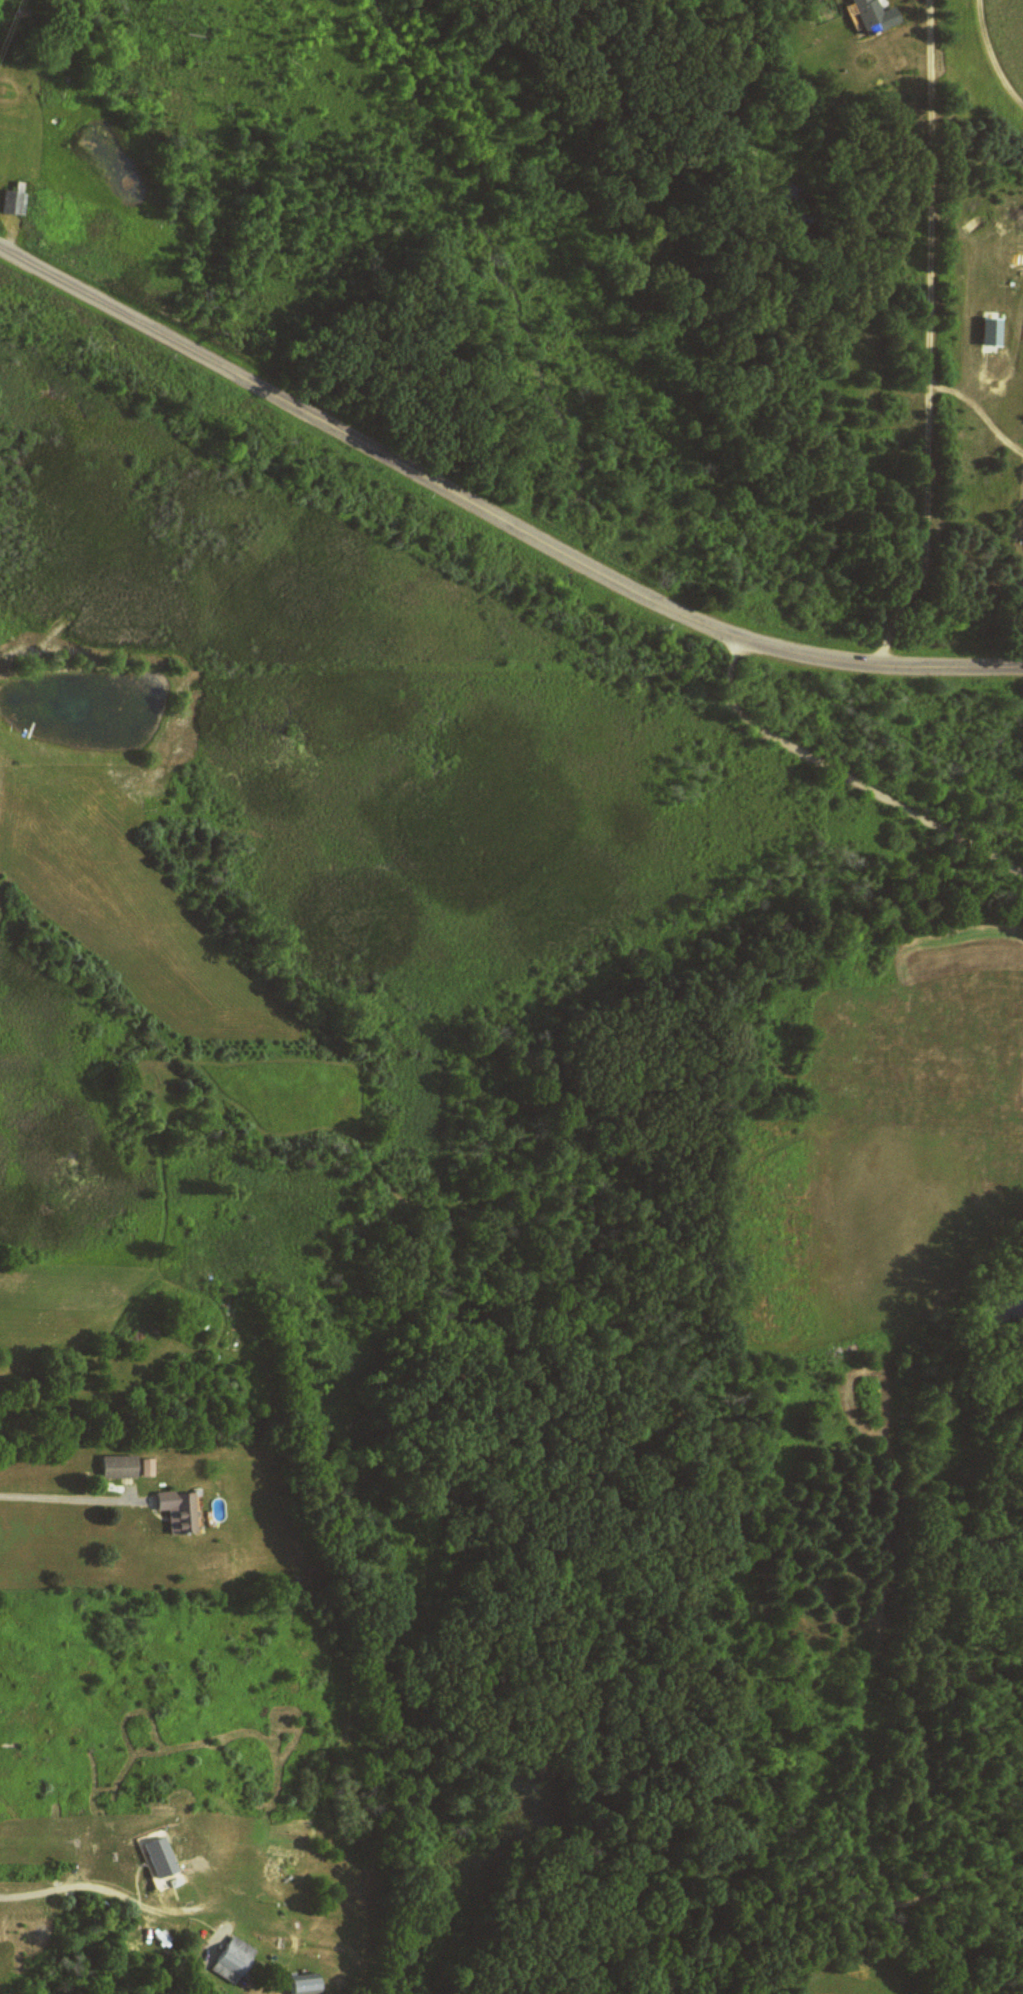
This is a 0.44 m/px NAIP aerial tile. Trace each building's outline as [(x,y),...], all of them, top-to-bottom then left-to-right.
[(891,7),(878,11),(874,0),(848,0),(861,37),(897,24),(891,7)] [(0,190),(0,213),(24,214),(24,191),(0,190)] [(998,318),(978,318),(977,345),(997,346),(998,318)] [(106,1478),(140,1477),(139,1454),(105,1455),(106,1478)] [(154,1457),(142,1458),(143,1476),(155,1475),(154,1457)] [(173,1533),(201,1532),(199,1491),(178,1492),(178,1489),(159,1490),(160,1510),(171,1510),(173,1533)] [(139,1842),(148,1877),(172,1871),(163,1836),(139,1842)] [(207,1968),(231,1984),(254,1949),(230,1933),(207,1968)] [(317,1993),(316,1973),(283,1975),(284,1993),(311,1993),(317,1993)]
